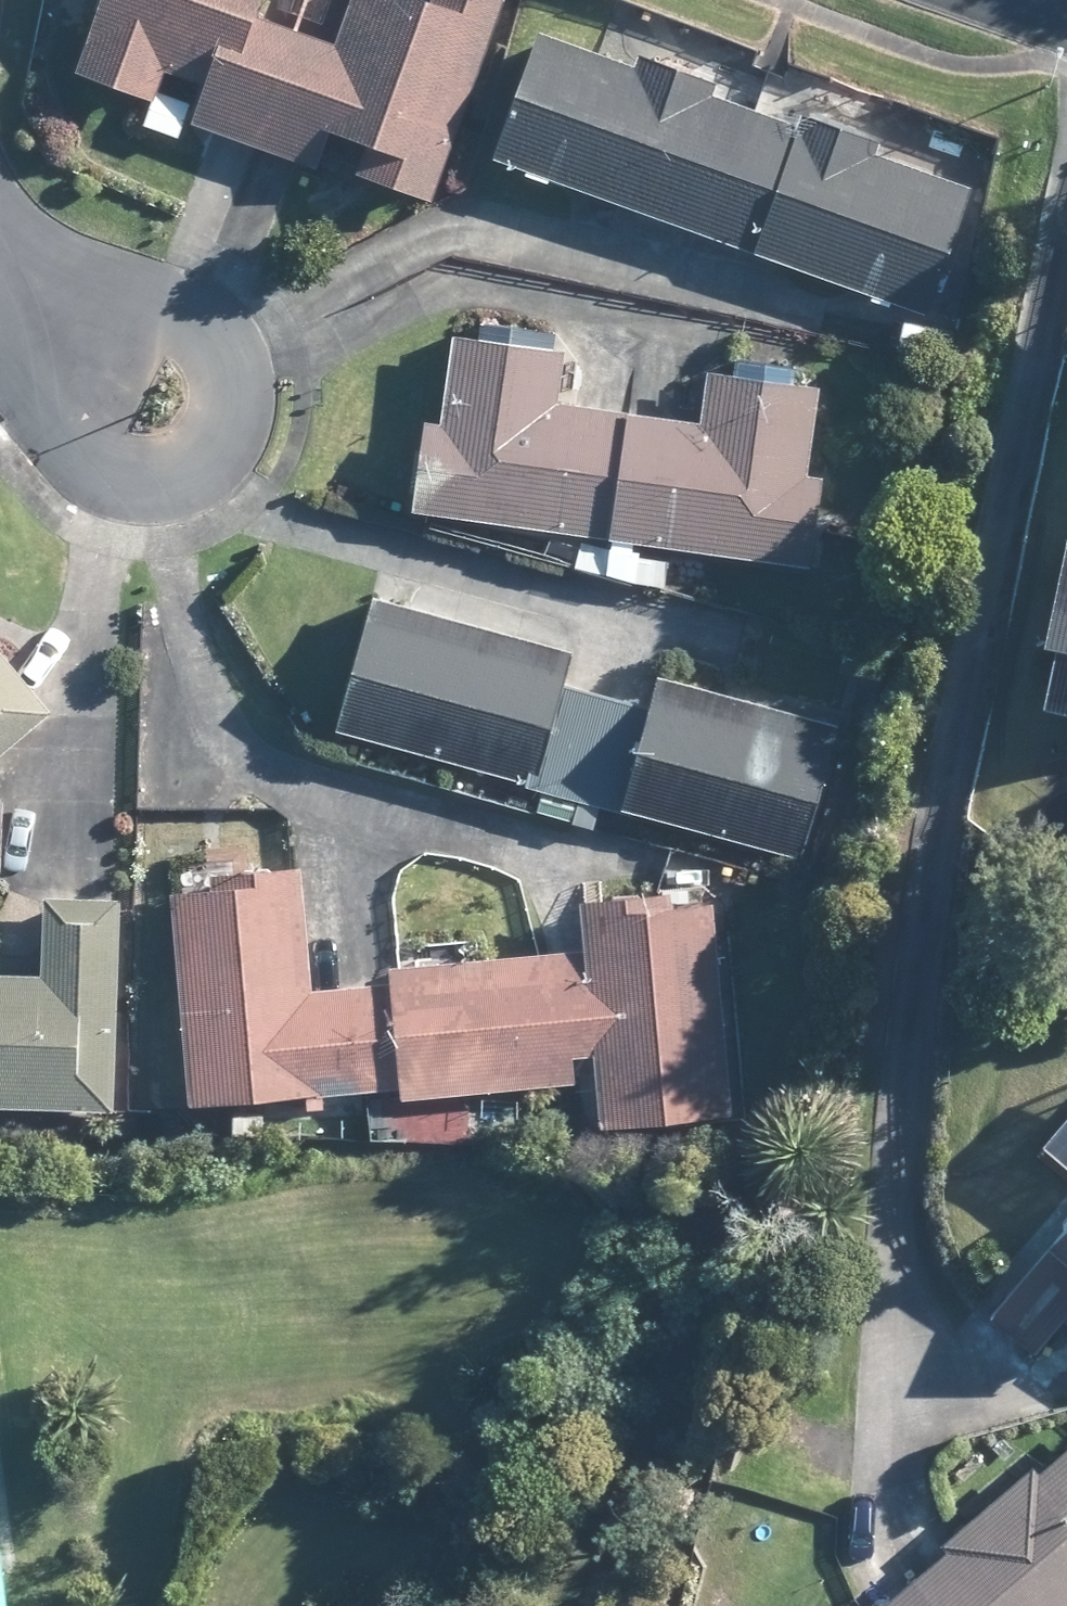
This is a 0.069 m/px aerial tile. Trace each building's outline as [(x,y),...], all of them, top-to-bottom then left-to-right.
[(299,28),(259,13),(264,0),(106,0),(81,68),(157,95),(167,64),(211,81),(196,119),(202,123),(256,141),(299,28)] [(256,141),(302,158),(317,165),(333,122),(374,137),(362,169),(432,194),(505,0),(435,0),(354,0),(338,43),(299,28),(256,141)] [(712,232),(757,107),(717,92),(720,82),(641,54),(637,63),(543,29),(498,154),(572,181),(712,232)] [(161,88),(147,123),(179,135),(192,100),(161,88)] [(757,107),(712,232),(797,264),(861,286),(930,311),(976,187),(880,151),(884,142),(791,108),(787,117),(757,107)] [(951,360),(958,333),(908,320),(907,328),(902,349),(951,360)] [(560,401),(568,349),(458,333),(444,421),(430,419),(417,507),(595,533),(589,573),(610,575),(633,412),(560,401)] [(633,412),(610,575),(666,584),(670,559),(638,553),(641,540),(812,564),(826,476),(810,473),(823,386),(712,370),(705,423),(686,419),(677,417),(633,412)] [(1051,643),(1061,644),(1048,705),(1066,709),(1066,563),(1051,643)] [(581,793),(609,694),(569,684),(579,650),(570,648),(410,604),(394,598),(377,595),(340,727),(455,759),(545,784),(539,807),(574,817),(581,793)] [(0,645),(0,753),(53,708),(0,645)] [(609,694),(581,793),(699,827),(802,855),(839,724),(725,691),(662,674),(652,706),(609,694)] [(405,1095),(397,981),(312,987),(303,865),(248,869),(217,870),(218,886),(184,887),(178,888),(179,900),(193,1101),(236,1098),(310,1093),(311,1103),(325,1101),(326,1092),(367,1089),(391,1087),(391,1096),(405,1095)] [(732,1110),(717,901),(677,904),(676,891),(588,897),(593,949),(549,953),(481,956),(395,963),(397,981),(405,1095),(409,1095),(421,1093),(576,1083),(574,1055),(600,1052),(605,1121),(732,1110)] [(109,893),(47,892),(46,902),(45,953),(44,973),(0,971),(0,1102),(118,1106),(125,895),(109,893)] [(994,1316),(1038,1352),(1065,1319),(1066,1317),(1066,1227),(994,1316)] [(943,1605),(1066,1605),(1066,1447),(1041,1469),(1035,1463),(1019,1477),(980,1510),(956,1529),(942,1543),(948,1550),(917,1576),(943,1605)] [(0,1510),(0,1605),(12,1605),(0,1510)] [(917,1576),(883,1605),(943,1605),(917,1576)]
